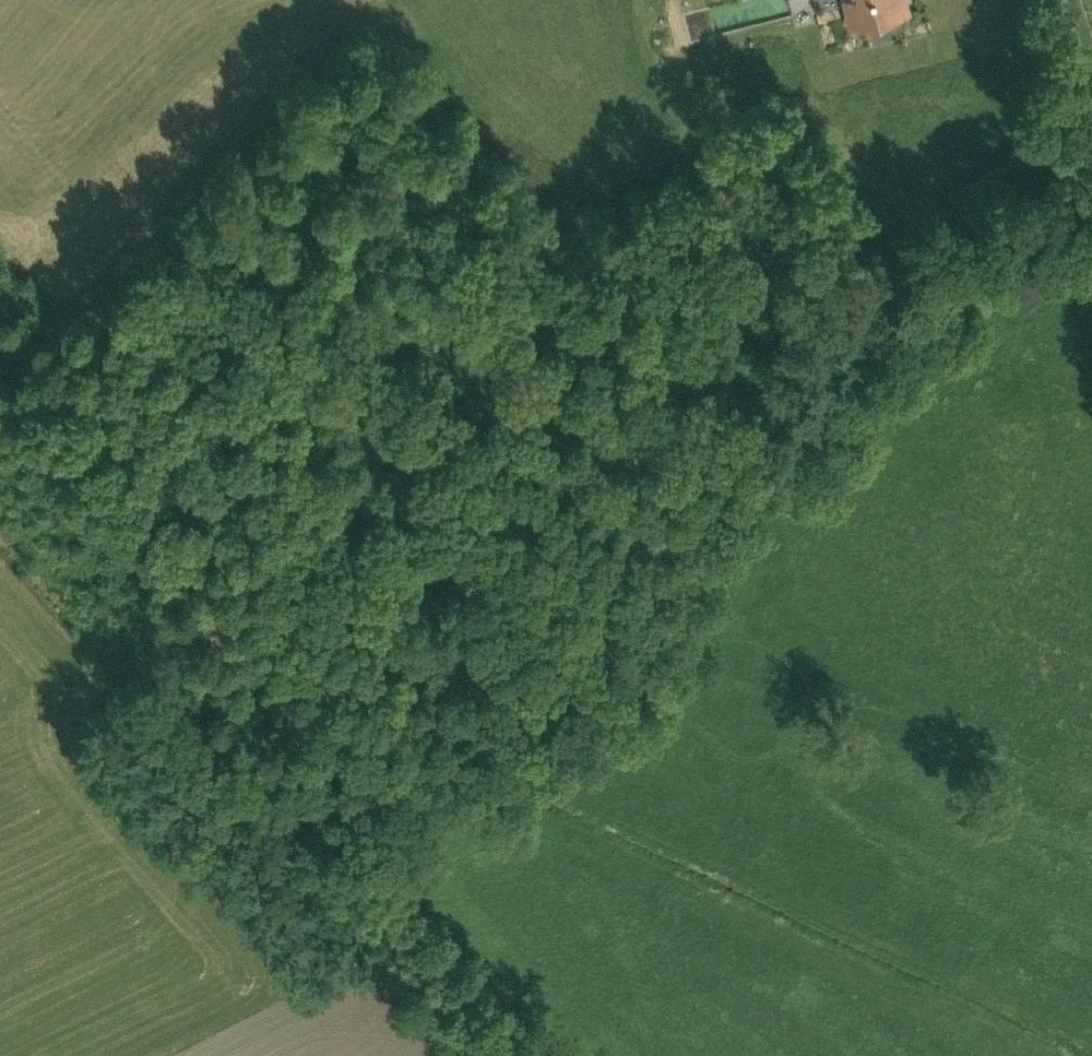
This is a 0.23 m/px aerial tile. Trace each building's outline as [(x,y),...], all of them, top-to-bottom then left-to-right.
[(852,26),(893,16),(893,15),(907,12),(904,0),(845,0),(852,26)] [(911,19),(971,5),(970,0),(907,0),(911,19)]
